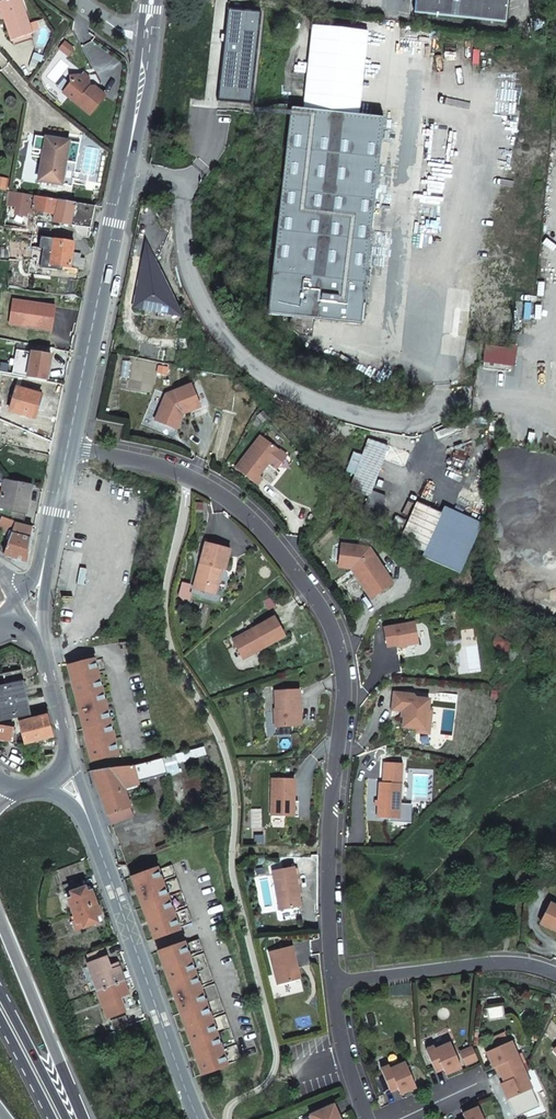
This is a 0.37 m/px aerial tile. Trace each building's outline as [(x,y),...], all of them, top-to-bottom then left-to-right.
[(21,0),(5,0),(0,2),(0,7),(4,18),(4,19),(11,41),(13,40),(32,34),(21,0)] [(508,0),(419,0),(418,13),(506,22),(508,0)] [(260,13),(228,10),(218,101),(250,104),(260,13)] [(14,43),(31,37),(30,34),(13,40),(14,43)] [(63,92),(90,115),(106,96),(94,86),(90,86),(86,83),(85,75),(70,76),(71,83),(63,92)] [(385,118),(292,107),(268,314),(360,324),(385,118)] [(35,136),(33,149),(44,151),(46,138),(35,136)] [(44,151),(39,181),(51,183),(62,185),(63,174),(69,142),(46,138),(44,151)] [(69,142),(63,174),(62,185),(72,187),(80,143),(69,142)] [(28,209),(27,212),(33,213),(33,211),(49,213),(50,209),(53,210),(57,210),(58,200),(30,195),(28,209)] [(95,206),(58,200),(57,210),(54,222),(71,225),(90,228),(95,206)] [(13,207),(11,216),(16,217),(26,219),(27,212),(28,209),(13,207)] [(10,230),(5,230),(5,234),(9,260),(28,262),(28,258),(25,258),(26,253),(18,252),(15,233),(10,233),(10,230)] [(33,237),(32,246),(35,247),(38,247),(40,237),(33,237)] [(38,247),(36,263),(49,265),(54,239),(40,237),(38,247)] [(54,239),(49,265),(70,267),(72,253),(74,242),(54,239)] [(72,253),(70,267),(78,269),(83,270),(85,259),(80,258),(81,253),(72,253)] [(49,265),(49,269),(67,271),(67,273),(77,275),(78,269),(70,267),(49,265)] [(25,351),(21,376),(27,377),(27,378),(46,381),(51,356),(25,351)] [(200,406),(192,384),(166,395),(155,421),(176,429),(183,413),(200,406)] [(16,388),(9,411),(35,418),(41,395),(16,388)] [(260,435),(235,468),(257,484),(262,477),(259,475),(279,449),(260,435)] [(367,496),(386,445),(369,439),(362,456),(355,453),(348,471),(355,474),(350,489),(367,496)] [(2,516),(17,521),(23,524),(32,485),(4,480),(3,486),(0,501),(0,515),(2,516)] [(10,538),(15,524),(16,524),(17,521),(2,516),(0,519),(0,532),(10,538)] [(8,544),(3,555),(15,559),(27,563),(32,529),(16,524),(15,524),(10,538),(9,539),(6,538),(4,542),(8,544)] [(205,542),(193,588),(205,592),(207,585),(216,588),(220,575),(219,573),(220,569),(225,570),(230,549),(205,542)] [(392,584),(369,548),(342,544),(339,563),(354,565),(360,573),(356,576),(371,598),(392,584)] [(352,569),(356,576),(360,573),(354,565),(339,563),(339,567),(352,569)] [(207,585),(205,592),(214,594),(216,588),(207,585)] [(233,640),(240,655),(264,642),(266,646),(285,636),(274,617),(233,640)] [(397,647),(418,643),(414,622),(384,628),(387,647),(397,645),(397,647)] [(120,650),(111,652),(113,659),(122,657),(120,650)] [(94,658),(67,665),(91,761),(118,755),(94,658)] [(24,680),(22,669),(0,674),(0,685),(24,680)] [(0,685),(0,722),(15,718),(31,715),(24,680),(0,685)] [(299,689),(275,690),(277,727),(301,726),(299,689)] [(394,693),(392,710),(401,711),(404,711),(404,717),(403,727),(417,729),(416,732),(429,734),(430,722),(427,721),(428,709),(430,699),(417,698),(414,695),(394,693)] [(136,712),(126,715),(128,722),(137,720),(136,712)] [(24,744),(54,736),(48,714),(19,723),(24,744)] [(11,742),(14,727),(0,725),(0,740),(11,742)] [(139,781),(167,771),(161,755),(133,766),(139,781)] [(402,764),(385,763),(383,782),(379,782),(377,818),(399,819),(402,764)] [(101,796),(123,787),(124,788),(138,783),(139,781),(133,766),(117,767),(92,771),(101,796)] [(294,779),(272,778),(271,816),(292,817),(293,801),(294,802),(294,779)] [(130,807),(124,788),(123,787),(101,796),(107,814),(129,807),(130,807)] [(129,807),(107,814),(111,824),(132,816),(129,807)] [(157,867),(131,876),(154,939),(180,929),(179,928),(192,923),(187,908),(174,913),(173,910),(186,906),(176,878),(162,882),(162,880),(175,875),(171,865),(158,870),(157,867)] [(294,867),(273,871),(279,910),(301,906),(294,867)] [(63,884),(65,890),(77,886),(75,880),(63,884)] [(96,903),(92,890),(88,892),(86,886),(71,891),(73,897),(69,899),(73,911),(96,903)] [(99,922),(97,916),(100,915),(96,903),(73,911),(76,919),(74,920),(77,930),(99,922)] [(541,923),(555,931),(555,906),(551,903),(541,923)] [(184,942),(158,951),(201,1075),(228,1065),(227,1064),(241,1059),(236,1044),(222,1049),(221,1047),(235,1042),(226,1017),(212,1022),(211,1019),(225,1014),(214,984),(200,988),(200,986),(213,981),(204,953),(190,958),(189,955),(203,951),(198,939),(185,944),(184,942)] [(292,946),(269,952),(278,985),(300,979),(292,946)] [(97,989),(98,991),(124,981),(118,963),(109,966),(103,950),(89,955),(92,962),(88,964),(89,967),(97,989)] [(91,991),(97,989),(89,967),(83,969),(91,991)] [(124,981),(98,991),(107,1017),(125,1010),(120,996),(129,993),(124,981)] [(510,1041),(486,1052),(493,1068),(497,1066),(501,1074),(521,1065),(510,1041)] [(435,1070),(442,1067),(445,1074),(461,1068),(451,1043),(435,1050),(433,1047),(425,1050),(435,1070)] [(461,1053),(466,1064),(476,1059),(471,1048),(461,1053)] [(400,1094),(416,1087),(405,1063),(390,1069),(389,1066),(380,1069),(389,1090),(397,1087),(400,1094)] [(531,1088),(521,1065),(501,1074),(504,1082),(500,1083),(507,1099),(531,1088)] [(310,1115),(311,1118),(340,1118),(333,1105),(310,1115)] [(478,1107),(463,1114),(465,1118),(483,1118),(478,1107)]
